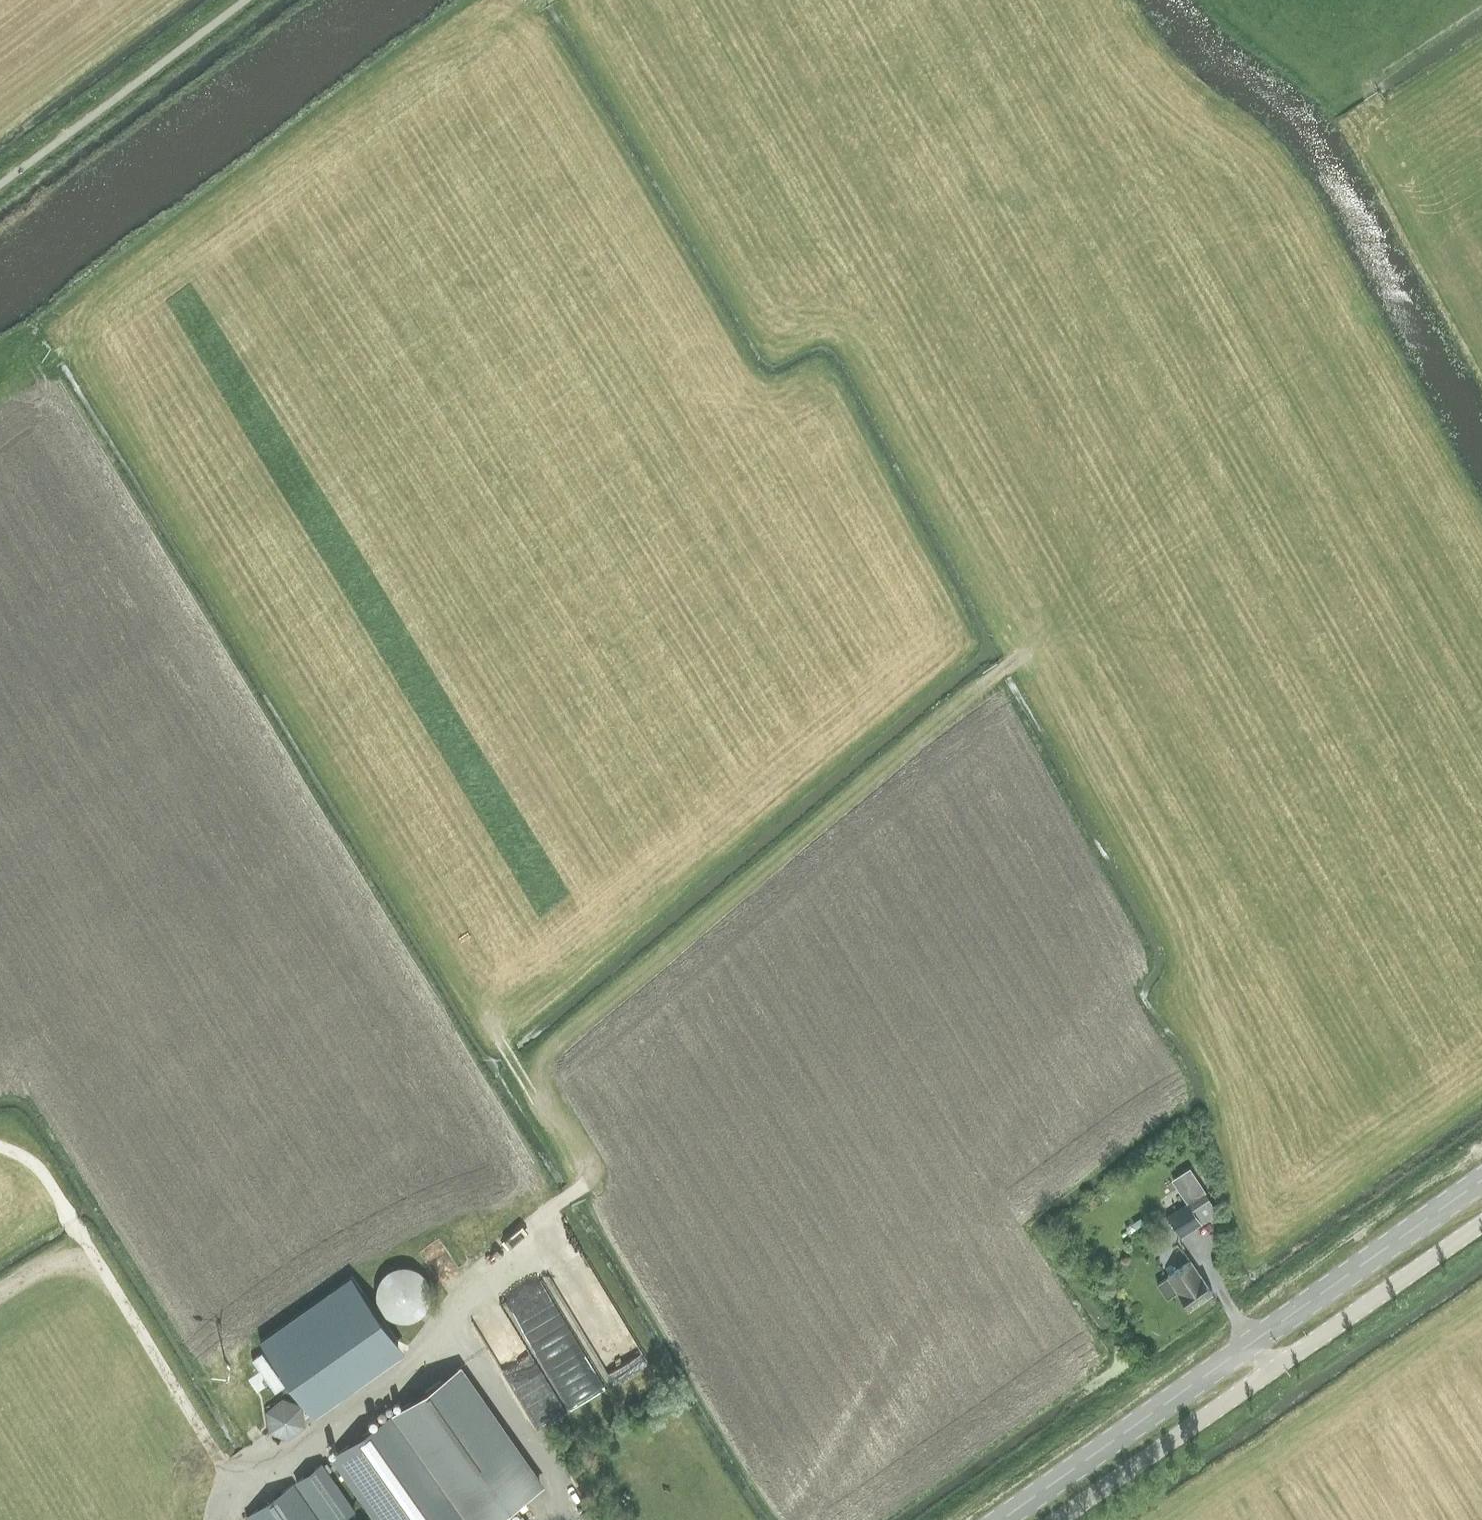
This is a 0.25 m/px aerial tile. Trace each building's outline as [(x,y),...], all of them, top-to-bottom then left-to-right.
[(1180,1237),(1201,1223),(1200,1221),(1217,1210),(1205,1191),(1188,1203),(1167,1217),(1180,1237)] [(1200,1276),(1190,1261),(1168,1276),(1178,1291),(1177,1291),(1190,1309),(1212,1293),(1200,1276)] [(405,1321),(413,1320),(420,1316),(426,1311),(430,1303),(432,1295),(431,1287),(427,1279),(421,1273),(414,1269),(406,1268),(397,1269),(390,1273),(384,1279),(380,1286),(379,1294),(380,1302),(383,1310),(389,1316),(396,1320),(405,1321)] [(405,1351),(352,1276),(261,1341),(314,1416),(405,1351)] [(553,1373),(574,1406),(608,1386),(588,1354),(581,1358),(580,1356),(553,1373)] [(494,1519),(541,1488),(458,1369),(331,1458),(374,1519),(494,1519)] [(289,1439),(304,1426),(301,1406),(282,1399),(267,1412),(270,1432),(289,1439)] [(354,1510),(322,1464),(296,1482),(323,1519),(339,1519),(354,1510)] [(293,1484),(247,1516),(250,1519),(318,1519),(293,1484)]
